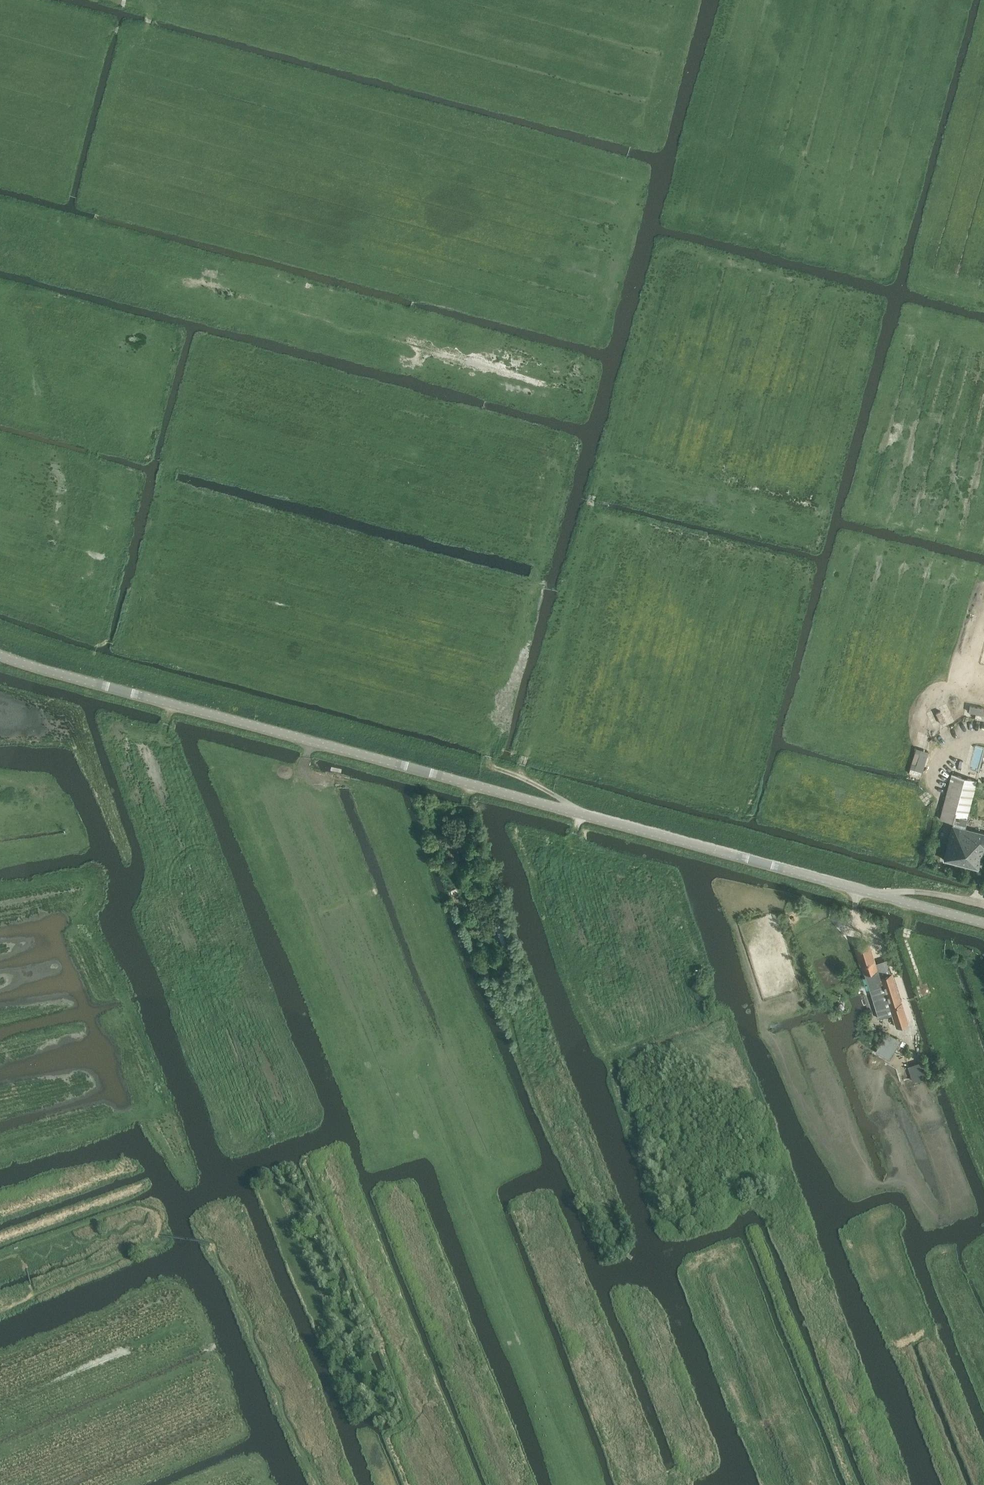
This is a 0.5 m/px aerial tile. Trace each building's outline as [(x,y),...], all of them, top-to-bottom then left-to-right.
[(921,776),(928,752),(921,750),(920,753),(915,752),(909,772),(921,776)] [(944,859),(945,860),(945,859),(961,864),(964,855),(971,857),(978,831),(974,831),(974,833),(966,831),(967,829),(965,828),(977,780),(951,774),(940,819),(953,823),(944,858),(944,859)] [(978,867),(983,846),(983,833),(978,831),(971,857),(964,855),(961,864),(977,868),(978,868),(978,867)] [(893,1014),(897,1026),(909,1022),(902,1001),(892,972),(878,977),(873,960),(874,959),(869,944),(857,947),(862,963),(863,963),(867,977),(872,975),(876,987),(871,989),(881,1018),(893,1014)] [(877,1050),(891,1058),(901,1040),(887,1032),(877,1050)] [(910,1065),(915,1080),(925,1076),(920,1061),(910,1065)]
